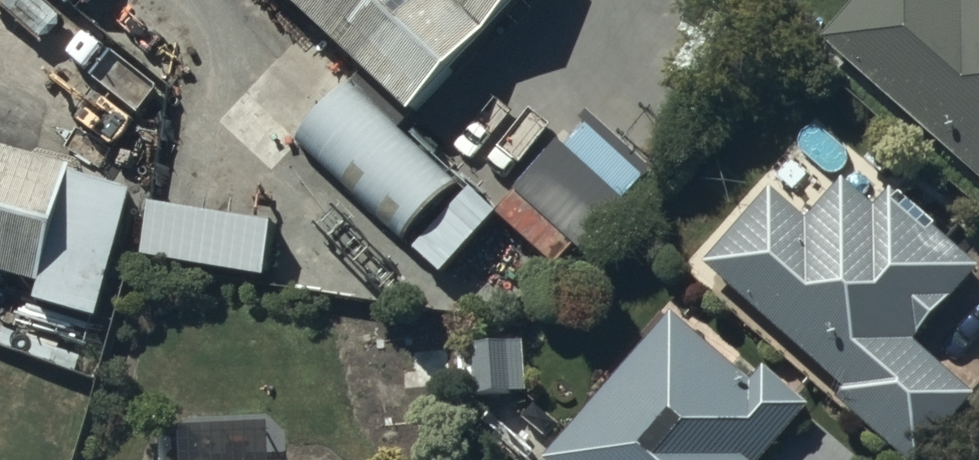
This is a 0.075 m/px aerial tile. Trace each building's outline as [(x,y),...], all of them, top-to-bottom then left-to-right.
[(73,15),(85,0),(55,0),(73,15)] [(311,32),(293,51),(329,85),(347,66),(411,127),(531,0),(277,0),(311,32)] [(958,0),(873,0),(821,62),(978,192),(978,0),(969,0),(964,5),(958,0)] [(464,191),(353,95),(299,157),(411,253),(464,191)] [(0,167),(0,293),(41,305),(35,323),(103,342),(139,214),(72,195),(74,188),(0,167)] [(773,189),(701,280),(856,402),(849,412),(909,459),(930,459),(976,402),(918,356),(978,279),(978,276),(939,244),(953,226),(899,184),(876,213),(835,182),(808,217),(773,189)] [(274,243),(160,227),(152,273),(268,289),(274,243)] [(669,321),(556,459),(775,459),(811,415),(762,375),(752,388),(669,321)] [(527,334),(464,336),(463,388),(528,386),(527,334)]
